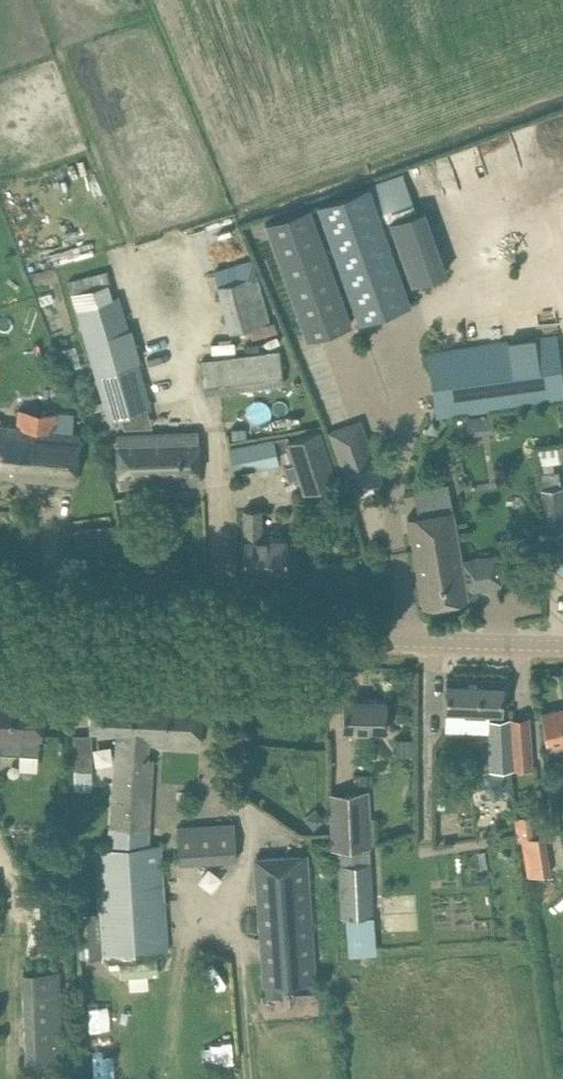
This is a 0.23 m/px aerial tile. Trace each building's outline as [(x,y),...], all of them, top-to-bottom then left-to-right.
[(368,184),(318,202),(360,321),(410,303),(368,184)] [(311,205),(267,221),(308,338),(352,323),(311,205)] [(423,206),(390,218),(413,283),(446,271),(423,206)] [(214,271),(229,332),(270,322),(258,273),(249,276),(246,263),(214,271)] [(83,276),(69,280),(77,309),(109,419),(152,407),(121,296),(114,298),(107,270),(83,276)] [(438,415),(450,414),(562,399),(562,379),(557,335),(430,353),(438,415)] [(284,383),(280,351),(201,361),(205,393),(284,383)] [(18,409),(16,425),(0,424),(0,475),(75,482),(80,433),(72,432),(74,415),(18,409)] [(492,414),(463,417),(465,435),(494,432),(492,414)] [(244,426),(230,428),(232,439),(246,437),(244,426)] [(289,441),(287,435),(230,447),(235,472),(295,459),(296,463),(300,477),(305,491),(335,482),(318,431),(289,441)] [(118,434),(119,463),(120,485),(200,482),(198,432),(118,434)] [(382,484),(363,432),(332,443),(351,495),(382,484)] [(545,532),(562,530),(562,486),(559,486),(558,473),(553,473),(552,462),(559,461),(559,458),(562,458),(562,443),(557,444),(537,448),(539,463),(545,532)] [(296,463),(286,466),(290,480),(300,477),(296,463)] [(407,517),(419,585),(423,607),(468,599),(448,485),(414,491),(416,505),(418,515),(407,517)] [(243,539),(243,571),(285,571),(285,568),(290,568),(290,554),(285,554),(285,539),(261,539),(261,515),(244,515),(244,539),(243,539)] [(74,531),(77,555),(117,550),(114,526),(74,531)] [(446,712),(501,714),(503,679),(447,677),(446,712)] [(20,753),(38,754),(39,736),(40,737),(42,718),(43,696),(25,695),(25,700),(0,698),(0,752),(20,753)] [(85,912),(88,957),(168,952),(160,843),(148,844),(149,828),(144,828),(149,742),(200,745),(202,703),(91,697),(89,729),(116,730),(109,847),(96,847),(100,911),(85,912)] [(343,698),(343,721),(342,728),(386,729),(387,700),(343,698)] [(547,736),(549,743),(562,740),(562,709),(542,714),(547,736)] [(512,719),(513,738),(513,747),(507,747),(508,752),(509,768),(526,767),(525,745),(529,745),(528,718),(512,719)] [(489,739),(513,738),(512,719),(488,719),(489,739)] [(73,734),(74,770),(92,769),(91,734),(73,734)] [(490,769),(509,768),(508,752),(507,747),(513,747),(513,738),(489,739),(489,752),(490,769)] [(330,794),(334,865),(337,865),(340,918),(345,918),(346,934),(371,933),(370,921),(384,920),(385,934),(419,932),(417,893),(371,893),(366,792),(330,794)] [(517,841),(520,840),(526,875),(551,871),(544,833),(534,835),(530,813),(513,816),(517,841)] [(177,825),(180,863),(237,859),(235,822),(177,825)] [(253,856),(261,985),(316,982),(308,852),(253,856)] [(21,971),(24,1062),(63,1060),(60,969),(21,971)]
